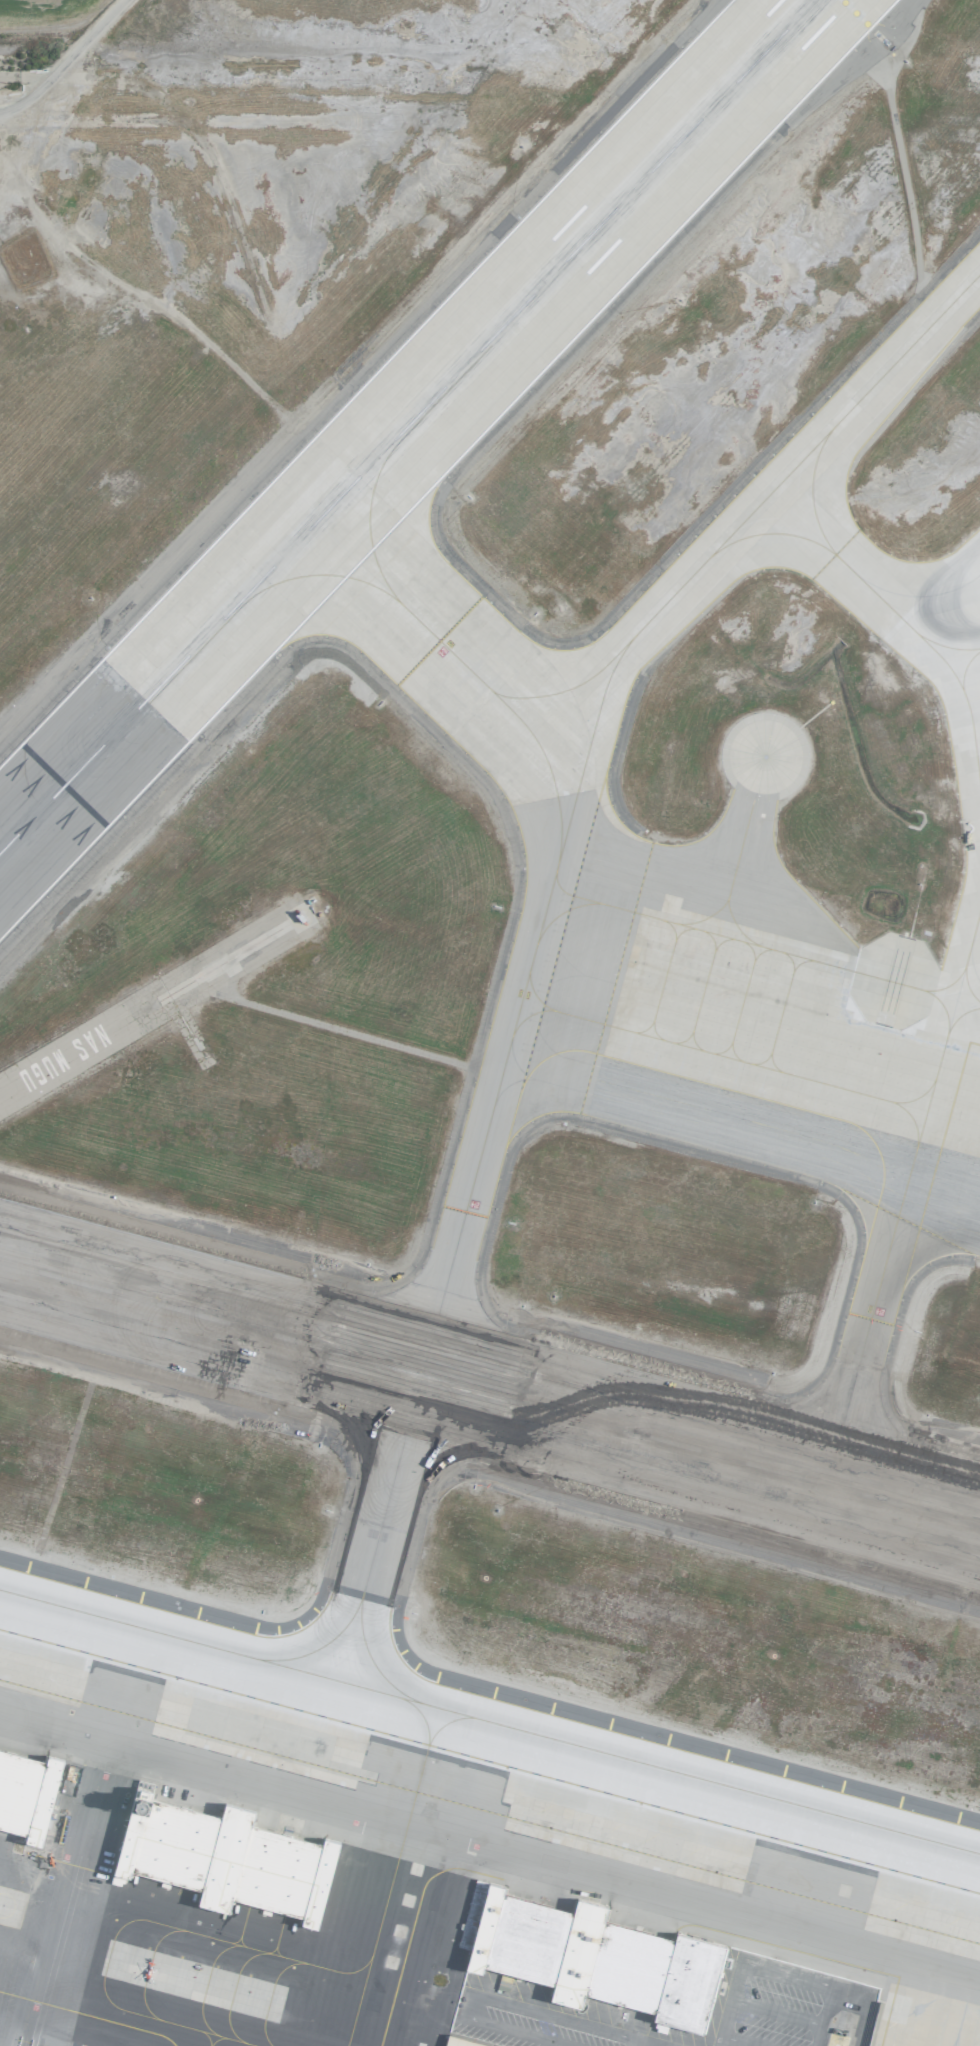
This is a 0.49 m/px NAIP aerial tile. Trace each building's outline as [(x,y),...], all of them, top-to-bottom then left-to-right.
[(21,1835),(19,1843),(39,1848),(62,1761),(43,1756),(41,1762),(0,1751),(0,1829),(21,1835)] [(316,1931),(296,1926),(298,1917),(230,1900),(227,1913),(194,1904),(198,1890),(127,1872),(126,1877),(121,1876),(121,1878),(119,1885),(110,1882),(129,1807),(133,1794),(134,1788),(149,1791),(148,1798),(219,1816),(223,1801),(253,1809),(249,1826),(319,1843),(321,1836),(339,1841),(316,1931)] [(700,2032),(652,2019),(654,2012),(582,1993),(579,2006),(549,1998),(552,1986),(484,1968),(483,1975),(462,1970),(467,1949),(457,1946),(474,1880),(502,1887),(500,1894),(570,1913),(574,1897),(605,1906),(601,1921),(674,1941),(676,1934),(723,1947),(700,2032)] [(445,2036),(443,2045),(491,2045),(445,2036)]
